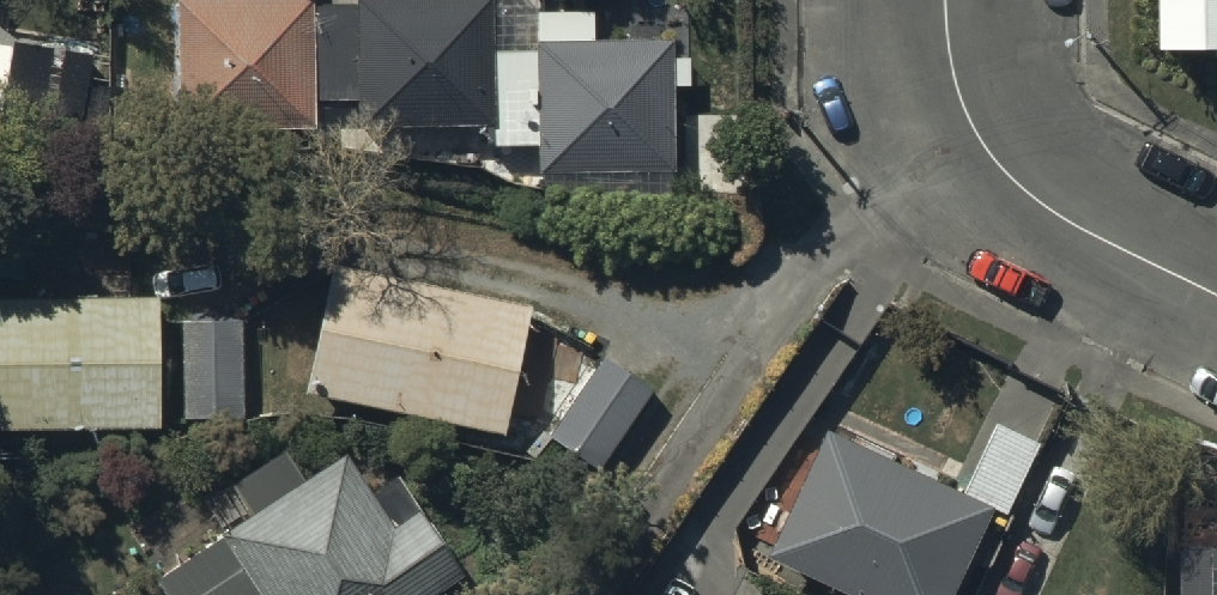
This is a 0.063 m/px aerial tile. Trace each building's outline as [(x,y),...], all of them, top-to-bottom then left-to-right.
[(488,0),(176,1),(176,139),(314,138),(314,108),(355,108),(355,134),(483,134),(483,155),(530,155),(530,181),(671,181),(671,92),(689,92),(689,65),(669,65),(669,43),(590,44),(590,15),(532,15),(532,54),(488,54),(488,0)] [(1160,49),(1216,48),(1216,0),(1160,0),(1160,49)] [(333,261),(303,399),(504,443),(534,305),(333,261)] [(159,437),(156,302),(0,305),(0,441),(159,437)] [(243,321),(183,321),(183,417),(243,417),(243,321)] [(596,476),(651,395),(601,361),(546,442),(596,476)] [(768,564),(836,594),(959,594),(995,515),(1009,522),(1043,448),(996,427),(962,501),(826,439),(768,564)] [(459,584),(392,483),(368,499),(343,463),(304,489),(281,454),(229,489),(251,522),(154,586),(160,594),(442,594),(459,584)] [(1184,549),(1184,594),(1216,594),(1216,549),(1184,549)]
